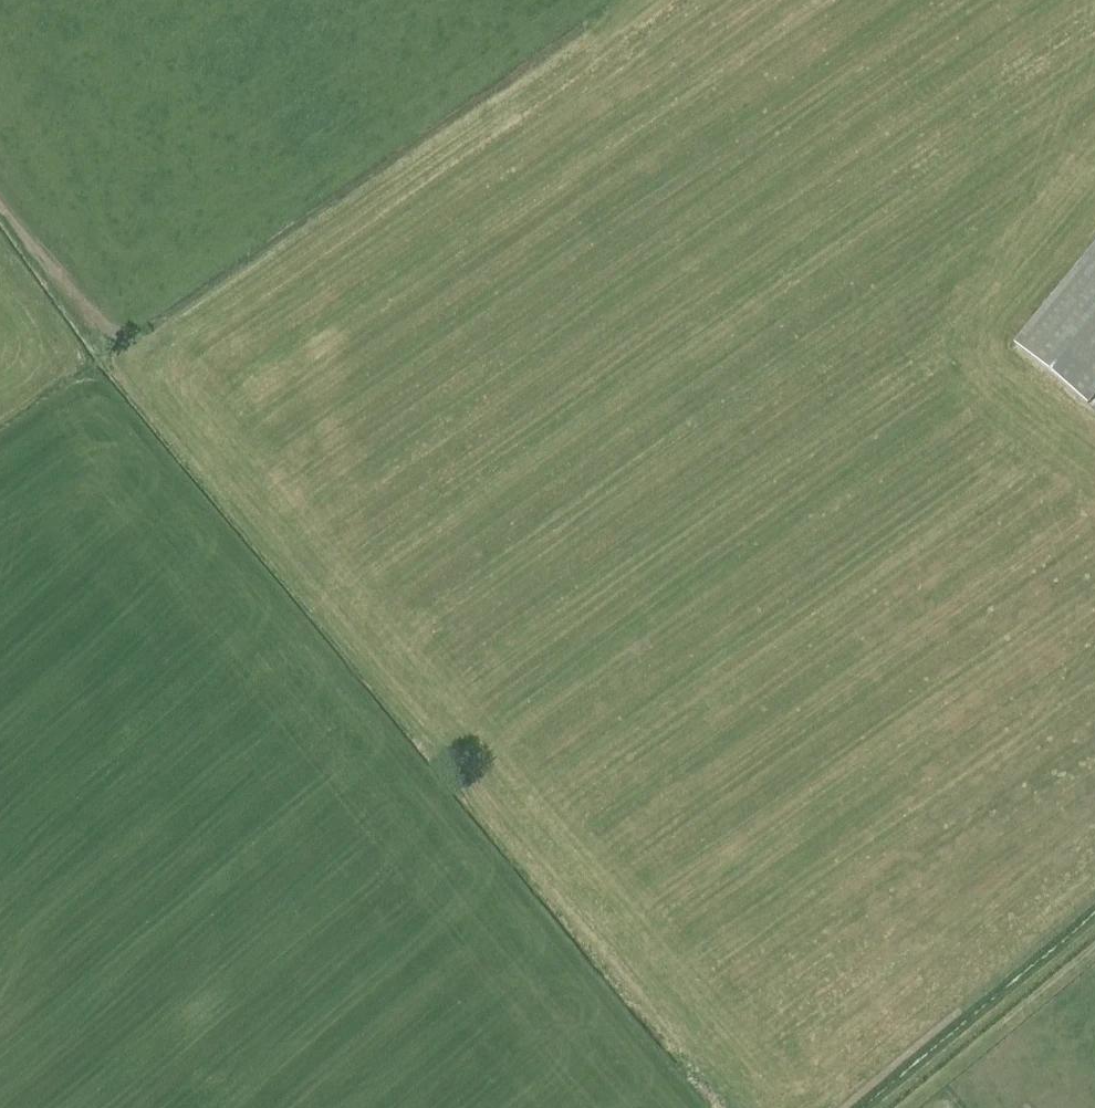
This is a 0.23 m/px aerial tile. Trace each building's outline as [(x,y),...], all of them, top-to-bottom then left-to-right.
[(1015,347),(1087,406),(1094,397),(1094,249),(1015,347)]
